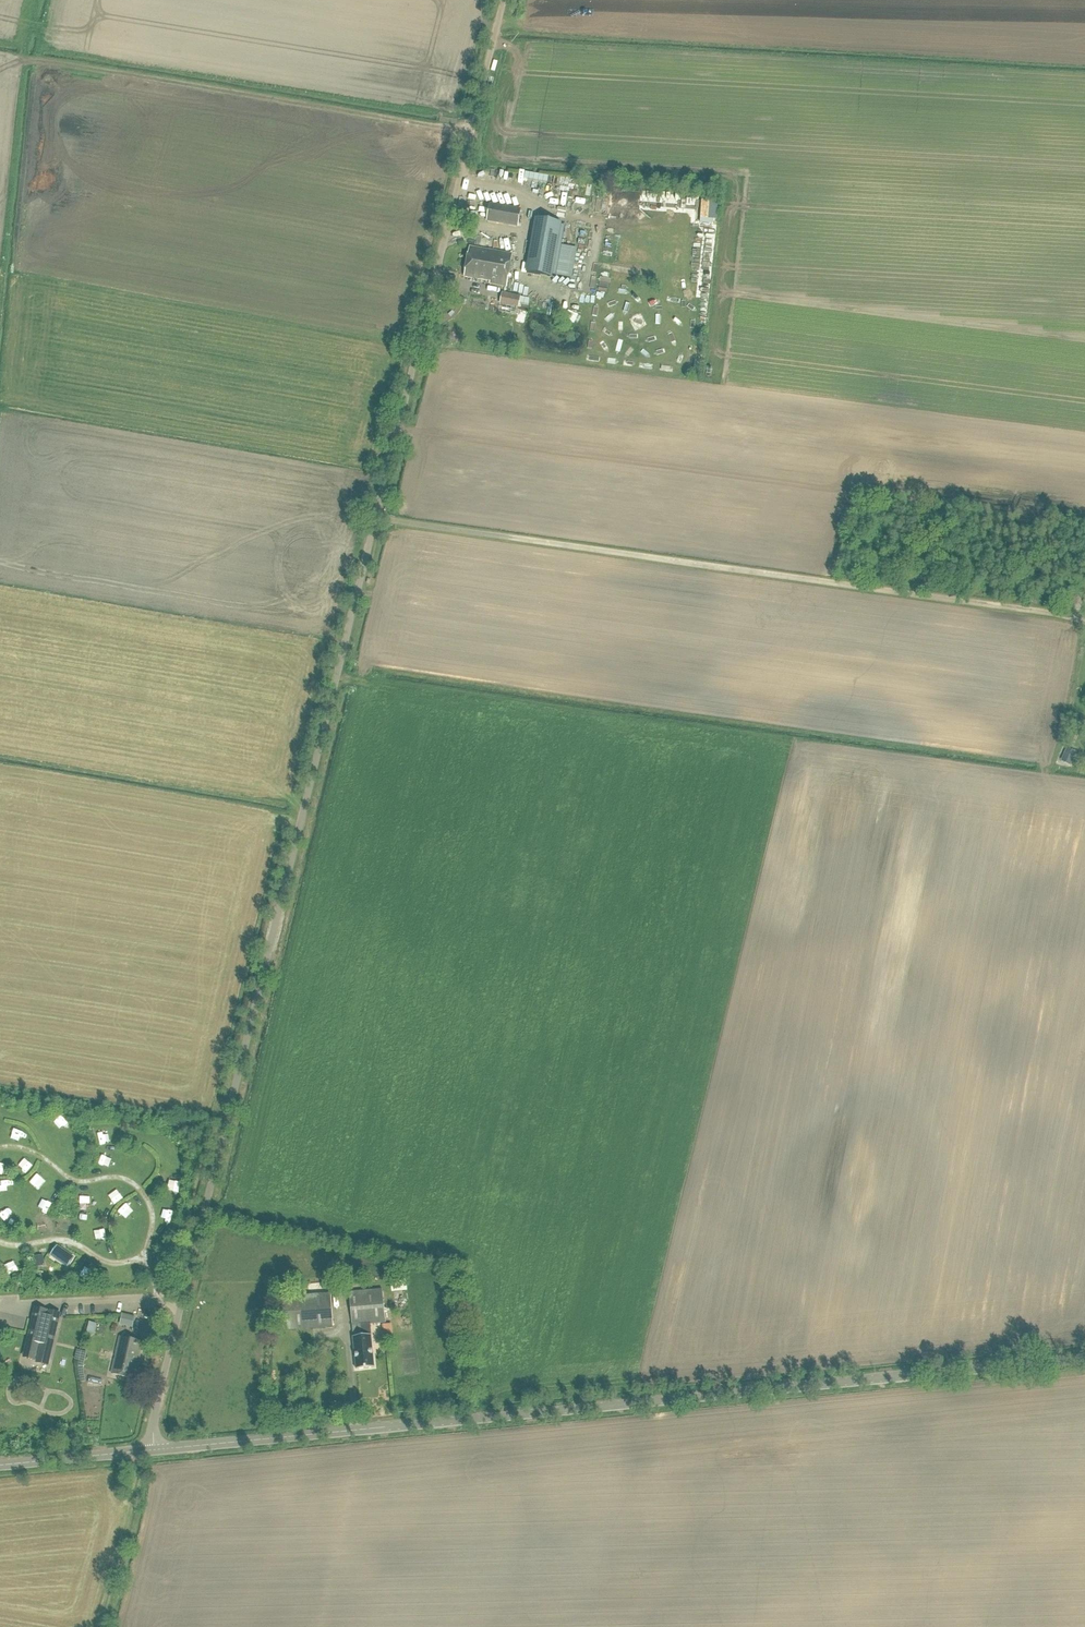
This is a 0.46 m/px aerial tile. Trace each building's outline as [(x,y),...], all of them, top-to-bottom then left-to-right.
[(470,173),(469,183),(479,184),(480,174),(470,173)] [(534,202),(546,203),(546,196),(538,196),(538,188),(528,188),(528,195),(534,195),(534,202)] [(490,205),(487,222),(517,227),(520,210),(490,205)] [(550,277),(559,223),(537,219),(528,274),(550,277)] [(501,245),(513,246),(514,238),(501,237),(501,245)] [(470,247),(465,277),(490,282),(490,284),(507,287),(513,255),(470,247)] [(503,293),(501,304),(518,308),(520,297),(503,293)] [(570,321),(576,323),(579,313),(573,311),(570,321)] [(1063,759),(1074,763),(1079,751),(1068,746),(1063,759)] [(59,1114),(53,1125),(64,1130),(70,1120),(59,1114)] [(140,1159),(147,1169),(156,1163),(149,1153),(140,1159)] [(57,1203),(64,1190),(53,1184),(46,1197),(57,1203)] [(115,1189),(107,1197),(116,1206),(124,1198),(115,1189)] [(91,1208),(91,1195),(79,1195),(79,1208),(91,1208)] [(54,1230),(57,1226),(46,1217),(43,1222),(54,1230)] [(101,1238),(105,1224),(92,1221),(89,1235),(101,1238)] [(68,1266),(73,1258),(63,1251),(57,1259),(68,1266)] [(375,1368),(373,1355),(370,1324),(386,1322),(383,1289),(349,1293),(354,1337),(353,1337),(356,1369),(375,1368)] [(281,1297),(284,1331),(333,1327),(331,1294),(281,1297)] [(59,1313),(36,1308),(26,1352),(36,1354),(35,1356),(49,1359),(59,1313)] [(133,1327),(135,1317),(122,1314),(120,1324),(133,1327)] [(395,1334),(394,1324),(384,1324),(385,1335),(395,1334)] [(120,1337),(112,1374),(135,1379),(138,1363),(143,1342),(120,1337)] [(12,1422),(11,1415),(3,1416),(4,1423),(12,1422)]
